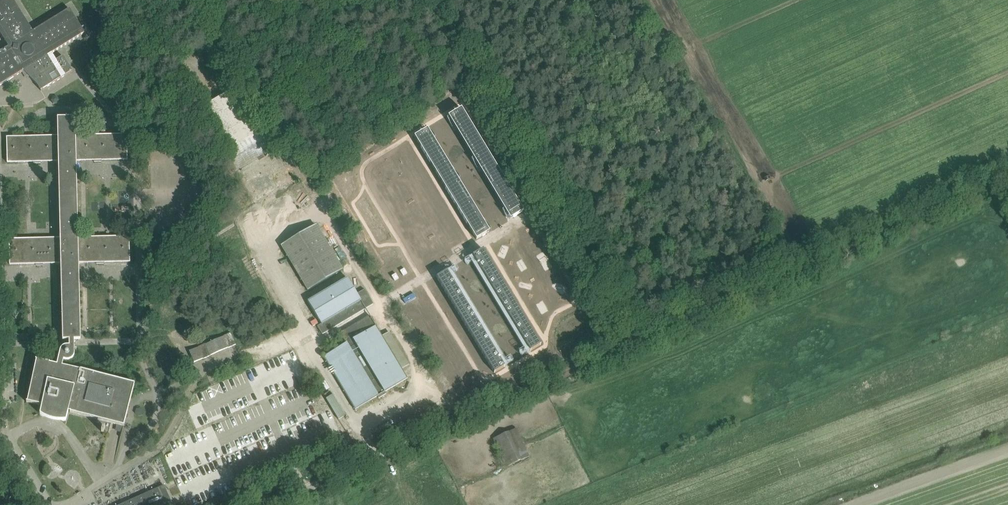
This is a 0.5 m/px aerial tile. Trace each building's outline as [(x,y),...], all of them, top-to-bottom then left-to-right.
[(0,52),(0,86),(24,71),(37,85),(41,91),(72,71),(63,56),(56,61),(52,54),(85,34),(70,9),(33,32),(13,0),(3,0),(0,2),(0,32),(9,46),(0,52)] [(462,109),(451,115),(513,218),(524,211),(462,109)] [(58,136),(7,137),(8,163),(33,162),(33,163),(41,163),(41,162),(41,157),(51,157),(54,162),(59,162),(61,238),(9,239),(10,265),(36,264),(36,265),(44,265),(44,264),(43,259),(54,259),(57,264),(61,263),(63,340),(69,340),(69,346),(68,346),(66,346),(65,346),(64,347),(63,347),(62,348),(61,349),(60,351),(60,352),(57,365),(49,363),(50,363),(36,360),(27,402),(40,405),(41,402),(42,403),(40,415),(41,415),(41,416),(42,416),(43,417),(44,417),(45,418),(46,418),(46,419),(47,419),(48,419),(49,420),(50,420),(51,420),(52,421),(53,421),(54,421),(55,421),(56,421),(57,421),(57,422),(58,422),(59,422),(60,422),(61,422),(62,422),(63,422),(63,421),(64,421),(65,421),(66,421),(69,409),(71,409),(70,412),(117,424),(123,426),(124,426),(126,416),(135,384),(81,370),(63,366),(64,360),(67,361),(68,361),(69,361),(72,359),(73,357),(74,355),(74,353),(74,340),(80,340),(79,263),(83,263),(86,258),(96,258),(96,263),(96,264),(104,264),(104,263),(130,262),(129,237),(78,238),(76,161),(81,161),(84,156),(94,156),(94,161),(94,162),(102,162),(102,160),(128,160),(127,134),(76,136),(75,118),(58,119),(58,136)] [(426,130),(415,137),(477,239),(487,233),(426,130)] [(282,244),(309,289),(343,269),(316,223),(282,244)] [(483,250),(473,256),(530,352),(541,345),(483,250)] [(447,271),(437,278),(494,373),(504,367),(447,271)] [(347,277),(308,301),(322,325),(318,327),(322,335),(373,304),(365,290),(357,294),(347,277)] [(346,343),(324,356),(355,410),(377,396),(379,399),(387,394),(385,392),(408,378),(402,369),(409,365),(390,332),(383,336),(370,316),(340,334),(346,343)] [(190,351),(195,362),(211,355),(237,345),(232,333),(190,351)] [(326,399),(328,402),(339,419),(347,415),(334,394),(326,399)] [(515,428),(492,438),(505,467),(528,457),(515,428)] [(120,504),(173,504),(164,485),(120,504)]
